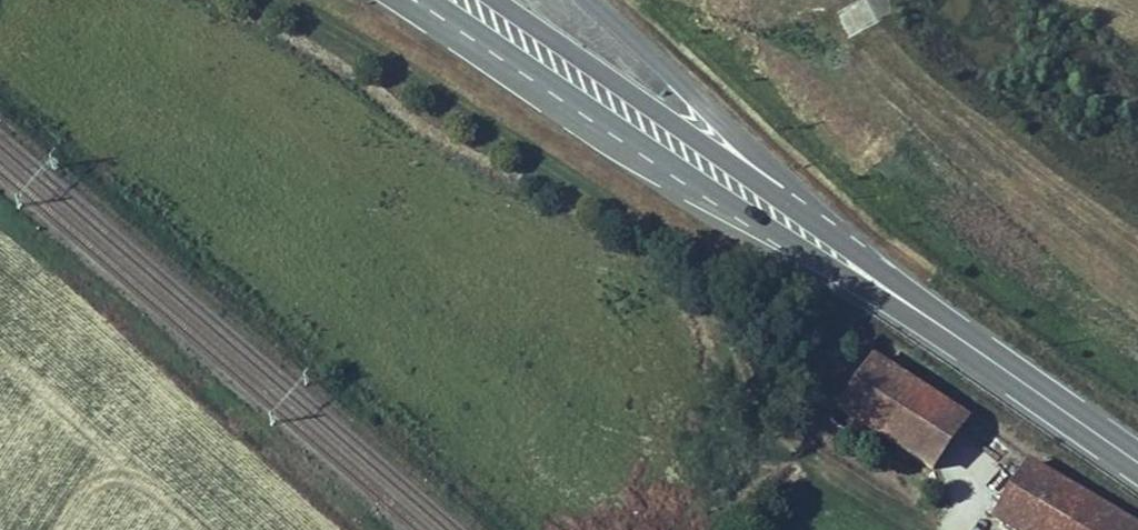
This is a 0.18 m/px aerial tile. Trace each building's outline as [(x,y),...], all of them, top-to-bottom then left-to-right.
[(878,387),(854,430),(947,486),(979,427),(888,370),(885,375),(878,387)] [(1006,529),(1137,529),(1039,471),(1006,529)]
